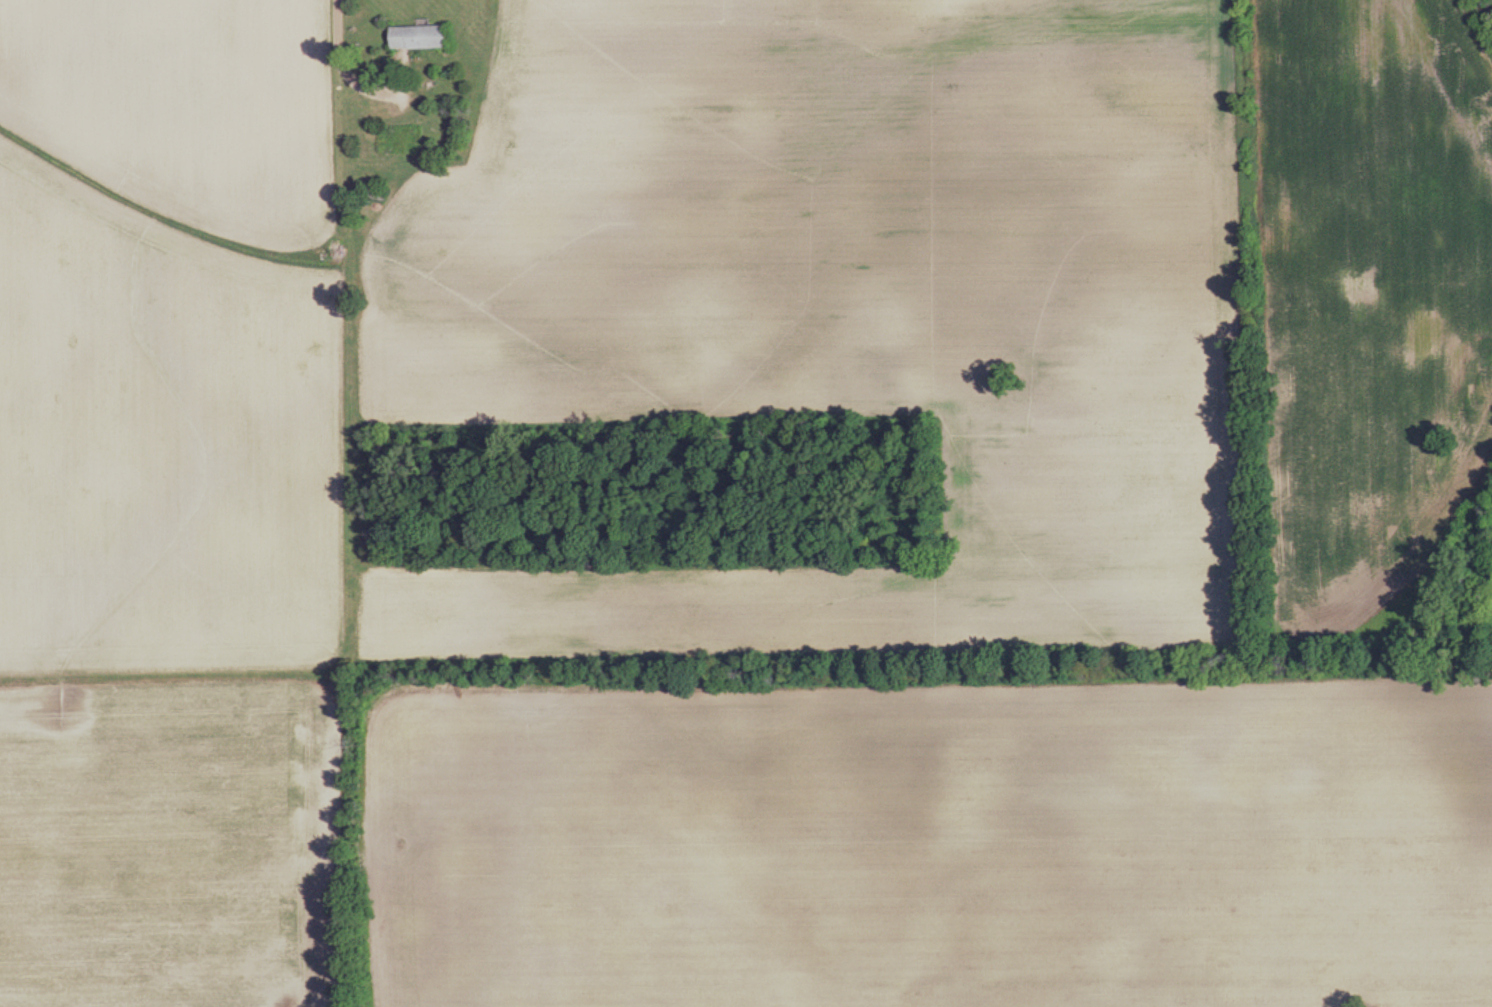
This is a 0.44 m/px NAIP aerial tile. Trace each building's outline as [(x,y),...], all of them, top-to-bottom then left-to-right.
[(397,49),(453,49),(453,26),(397,26),(397,49)]
